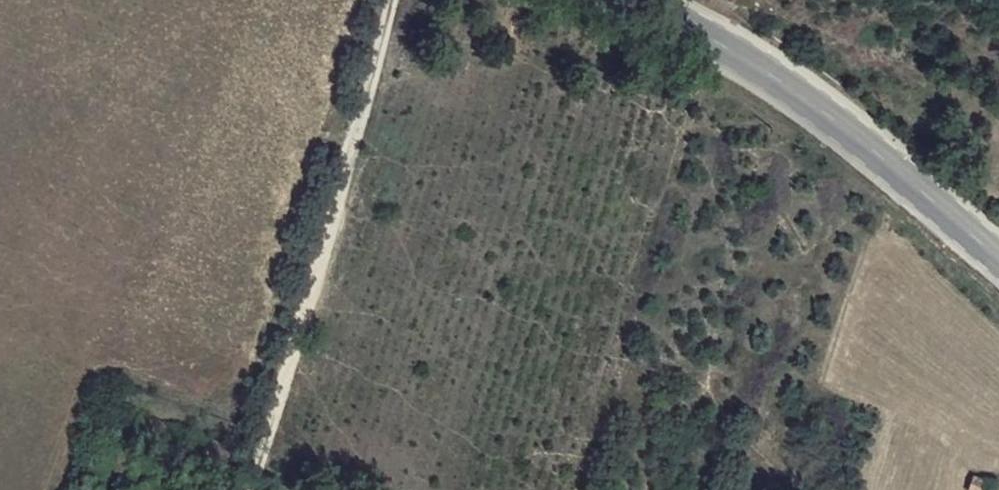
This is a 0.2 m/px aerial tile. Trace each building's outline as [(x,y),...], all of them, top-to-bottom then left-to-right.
[(975,476),(970,489),(992,489),(994,483),(975,476)]
